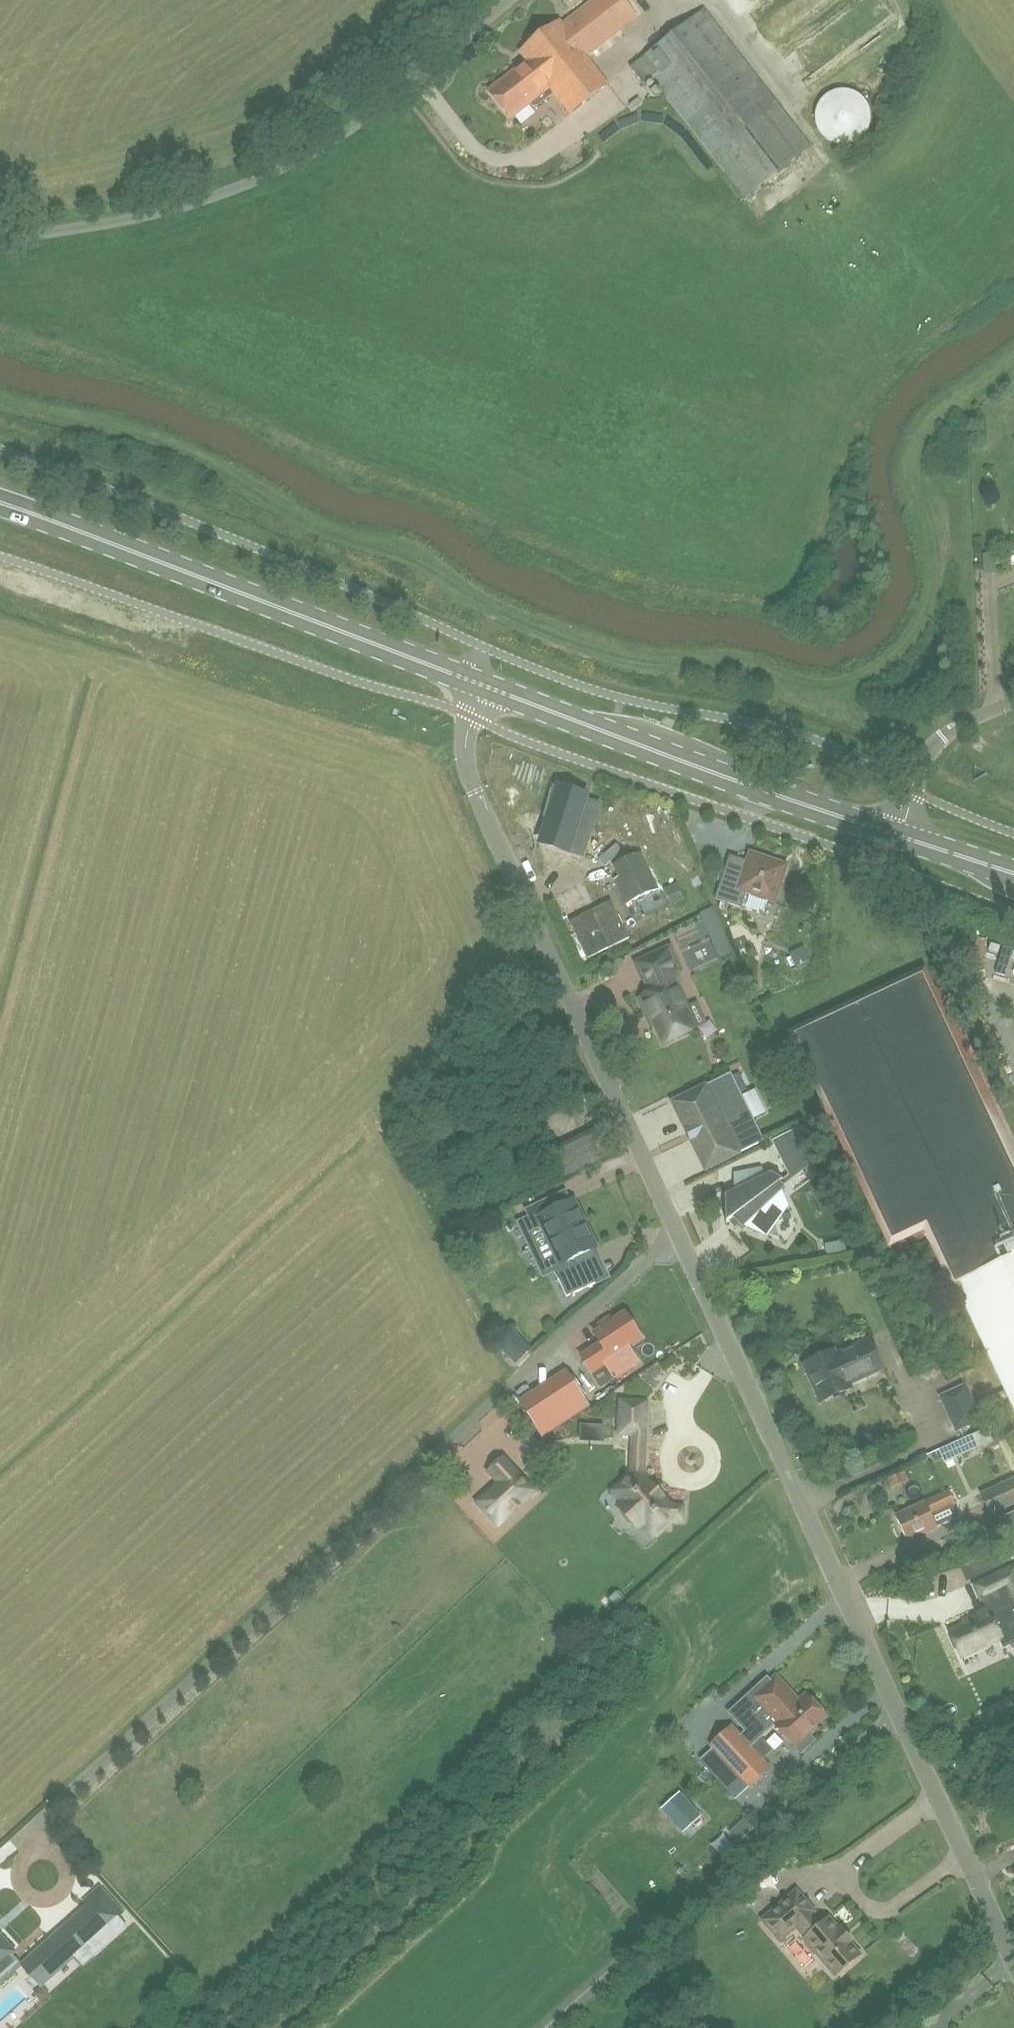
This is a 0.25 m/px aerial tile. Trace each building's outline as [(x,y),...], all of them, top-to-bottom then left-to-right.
[(586,58),(637,18),(623,0),(594,0),(562,26),(559,22),(536,40),(533,38),(525,44),(525,48),(521,52),(528,61),(548,87),(586,58)] [(643,86),(653,79),(746,200),(811,150),(704,12),(630,69),(643,86)] [(804,82),(865,33),(851,15),(790,65),(804,82)] [(607,86),(586,58),(548,87),(528,61),(489,92),(510,119),(530,103),(532,106),(536,107),(553,94),(570,115),(607,86)] [(871,117),(869,107),(863,98),(854,92),(844,90),(833,92),(824,98),(818,107),(816,117),(818,127),(824,136),(833,142),(844,144),(854,142),(863,136),(869,128),(871,117)] [(578,830),(579,828),(585,830),(590,813),(585,811),(590,797),(559,786),(547,820),(551,821),(544,843),(560,849),(568,827),(578,830)] [(731,855),(716,899),(742,908),(747,893),(776,902),(789,865),(751,852),(748,861),(731,855)] [(565,866),(567,858),(547,853),(545,861),(565,866)] [(625,907),(658,891),(641,856),(614,868),(619,880),(614,883),(625,907)] [(724,960),(739,953),(719,910),(705,916),(724,960)] [(663,1043),(695,1027),(674,984),(672,985),(669,977),(678,973),(667,950),(635,965),(646,988),(649,987),(653,994),(639,1000),(648,1019),(650,1018),(663,1043)] [(924,974),(796,1033),(892,1239),(927,1223),(945,1262),(1013,1408),(1013,1168),(924,974)] [(704,1172),(762,1142),(730,1076),(671,1104),(704,1172)] [(788,1176),(810,1159),(796,1130),(772,1141),(788,1176)] [(606,1133),(556,1157),(566,1179),(617,1155),(606,1133)] [(733,1192),(725,1196),(726,1224),(729,1222),(734,1218),(781,1182),(781,1183),(783,1181),(782,1181),(772,1173),(769,1174),(766,1176),(733,1192)] [(781,1182),(734,1218),(740,1224),(738,1226),(742,1230),(744,1228),(766,1236),(787,1207),(781,1192),(786,1189),(784,1187),(781,1183),(781,1182)] [(553,1241),(589,1224),(577,1200),(557,1209),(552,1198),(528,1210),(537,1229),(545,1225),(553,1241)] [(581,1257),(600,1248),(589,1224),(553,1241),(561,1257),(553,1261),(570,1298),(594,1286),(581,1257)] [(600,1325),(603,1329),(594,1334),(601,1344),(581,1357),(591,1372),(629,1348),(627,1346),(640,1337),(625,1314),(612,1323),(609,1319),(600,1325)] [(529,1349),(511,1334),(499,1349),(517,1364),(529,1349)] [(850,1386),(884,1371),(871,1342),(836,1358),(833,1350),(804,1363),(820,1400),(850,1386)] [(579,1376),(532,1407),(548,1431),(595,1400),(579,1376)] [(956,1429),(980,1418),(964,1383),(940,1395),(956,1429)] [(1000,1407),(1009,1403),(1005,1394),(996,1398),(1000,1407)] [(995,1398),(986,1403),(990,1412),(999,1408),(995,1398)] [(632,1474),(610,1495),(625,1511),(625,1515),(631,1521),(635,1522),(638,1525),(644,1521),(655,1533),(672,1517),(684,1517),(685,1504),(672,1504),(645,1475),(648,1401),(622,1400),(620,1434),(634,1435),(632,1474)] [(939,1450),(943,1458),(945,1462),(977,1447),(974,1443),(971,1436),(939,1450)] [(483,1469),(498,1485),(479,1502),(501,1526),(537,1491),(501,1452),(483,1469)] [(981,1492),(990,1512),(1013,1502),(1013,1477),(981,1492)] [(949,1491),(926,1501),(895,1515),(908,1544),(939,1530),(933,1517),(957,1506),(949,1491)] [(1000,1520),(1013,1550),(1013,1514),(1000,1520)] [(1001,1554),(967,1564),(973,1578),(1005,1563),(1001,1554)] [(1003,1646),(1013,1641),(1013,1567),(974,1586),(986,1611),(970,1619),(972,1623),(950,1633),(961,1657),(999,1639),(1003,1646)] [(910,1583),(895,1586),(897,1602),(912,1600),(910,1583)] [(303,1626),(317,1617),(312,1609),(298,1617),(303,1626)] [(321,1620),(310,1630),(318,1639),(329,1629),(321,1620)] [(814,1728),(825,1718),(806,1697),(799,1704),(776,1679),(772,1683),(767,1678),(756,1688),(756,1689),(749,1695),(759,1706),(738,1725),(745,1733),(740,1737),(732,1729),(711,1747),(749,1789),(770,1770),(750,1749),(775,1727),(802,1756),(816,1743),(810,1736),(816,1731),(814,1728)] [(663,1811),(684,1833),(700,1818),(680,1796),(663,1811)] [(88,1905),(54,1937),(72,1957),(123,1912),(101,1887),(85,1901),(88,1905)] [(804,1941),(836,1978),(861,1956),(850,1944),(852,1943),(842,1930),(840,1932),(829,1919),(822,1925),(813,1915),(815,1913),(797,1892),(762,1922),(780,1943),(797,1929),(806,1940),(804,1941)] [(0,1938),(0,1976),(16,1962),(9,1954),(12,1951),(0,1938)]
